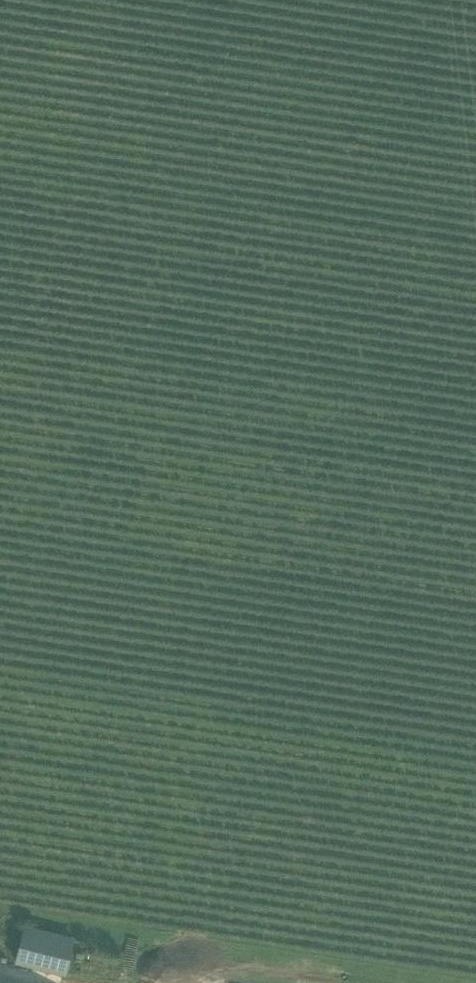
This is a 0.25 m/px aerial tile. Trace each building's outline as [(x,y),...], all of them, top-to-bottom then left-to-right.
[(73,938),(26,926),(17,963),(64,975),(73,938)]
